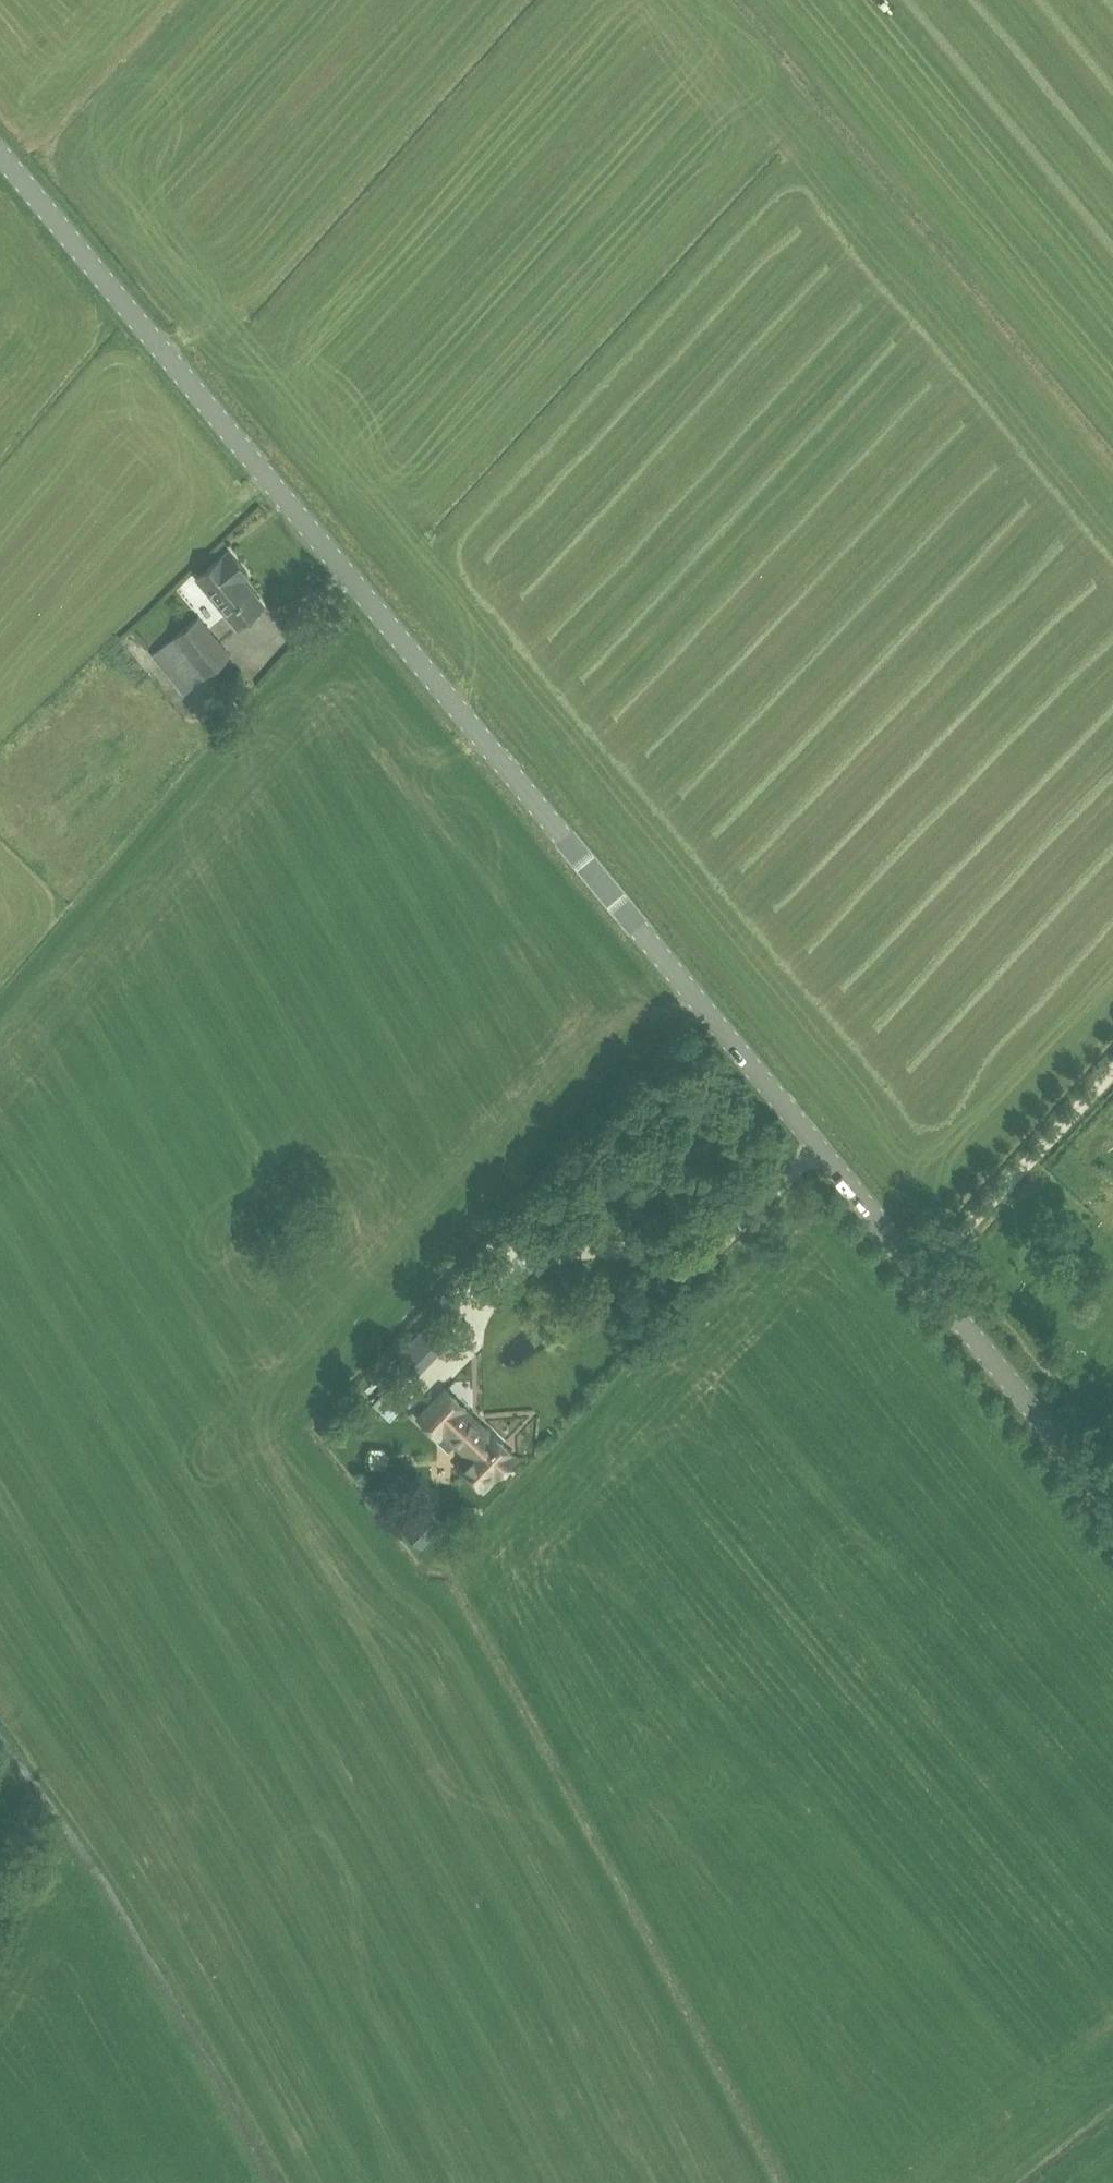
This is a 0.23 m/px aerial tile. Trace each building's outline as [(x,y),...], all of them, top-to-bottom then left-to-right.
[(250,593),(239,580),(248,573),(230,551),(223,557),(222,555),(198,575),(239,626),(264,606),(252,592),(250,593)] [(184,694),(232,655),(199,615),(151,654),(184,694)] [(426,1367),(405,1348),(393,1360),(414,1380),(426,1367)] [(394,1366),(386,1374),(400,1387),(407,1379),(394,1366)] [(371,1404),(390,1422),(404,1407),(385,1389),(371,1404)] [(489,1433),(465,1411),(466,1410),(445,1391),(418,1420),(438,1439),(443,1434),(467,1456),(456,1467),(483,1492),(498,1476),(499,1477),(517,1457),(490,1432),(489,1433)] [(428,1508),(406,1530),(422,1546),(443,1524),(428,1508)]
